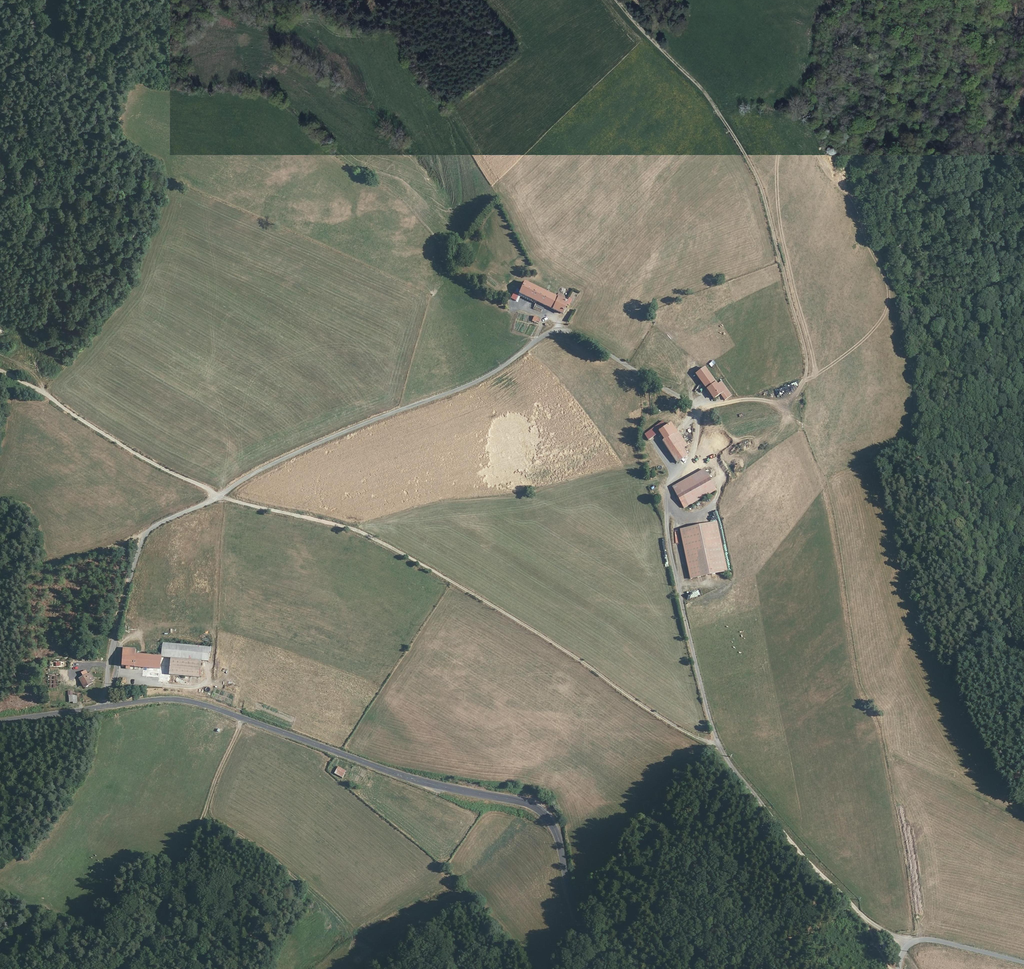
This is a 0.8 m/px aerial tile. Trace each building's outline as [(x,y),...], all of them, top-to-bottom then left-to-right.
[(548,288),(539,282),(526,275),(523,281),(521,287),(520,290),(536,299),(537,297),(544,301),(552,307),(558,294),(556,293),(548,288)] [(560,312),(567,293),(558,289),(556,293),(558,294),(552,307),(560,312)] [(540,311),(543,305),(537,303),(535,309),(540,311)] [(530,324),(532,317),(521,313),(518,320),(530,324)] [(713,394),(715,394),(712,390),(711,388),(707,381),(696,365),(689,370),(686,372),(704,396),(711,391),(713,394)] [(711,388),(716,385),(711,378),(707,381),(711,388)] [(638,436),(643,433),(651,428),(657,424),(657,423),(655,421),(653,418),(634,429),(638,436)] [(653,437),(666,459),(678,453),(674,445),(677,442),(665,424),(667,423),(663,419),(661,420),(657,423),(657,424),(651,428),(655,435),(653,437)] [(659,481),(660,485),(662,489),(697,478),(695,472),(694,469),(661,480),(659,481)] [(697,478),(662,489),(667,503),(701,491),(697,478)] [(718,566),(708,517),(671,524),(681,574),(718,566)] [(162,645),(160,660),(171,662),(203,667),(205,651),(162,645)] [(157,680),(160,660),(134,656),(135,651),(121,650),(120,666),(140,669),(139,677),(156,680),(157,680)] [(171,662),(160,660),(157,680),(156,680),(155,684),(165,685),(166,678),(169,678),(171,662)] [(203,667),(171,662),(169,678),(200,683),(203,667)] [(89,673),(78,677),(82,685),(89,682),(88,680),(91,678),(89,673)] [(67,693),(66,698),(70,699),(70,701),(75,701),(76,694),(67,693)] [(337,766),(334,773),(342,778),(346,771),(337,766)]
